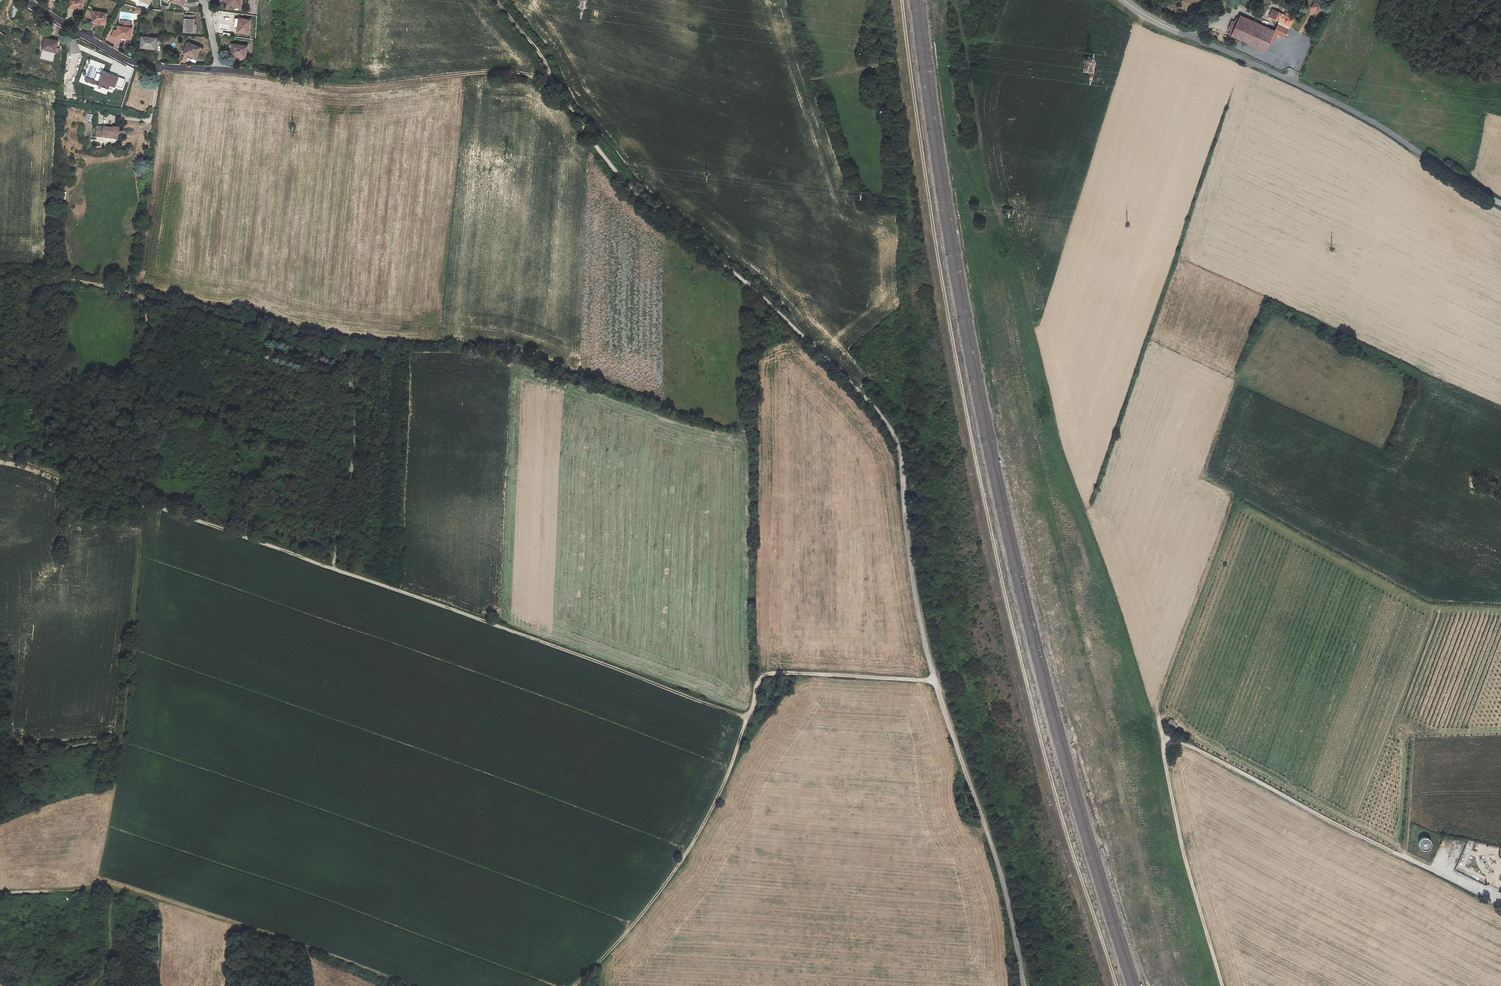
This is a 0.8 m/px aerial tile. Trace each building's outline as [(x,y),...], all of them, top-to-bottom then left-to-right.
[(69,7),(73,7),(73,8),(79,9),(79,7),(81,8),(83,0),(70,0),(69,7)] [(1309,10),(1320,16),(1324,9),(1313,3),(1309,10)] [(16,20),(21,5),(16,4),(11,18),(16,20)] [(1290,28),(1294,19),(1271,9),(1268,19),(1290,28)] [(107,13),(94,11),(92,21),(97,22),(103,23),(103,22),(105,22),(107,13)] [(184,32),(193,32),(194,25),(194,20),(194,16),(185,15),(184,32)] [(248,34),(250,20),(239,19),(238,27),(237,32),(248,34)] [(1231,35),(1266,50),(1273,34),(1239,19),(1231,35)] [(1277,25),(1274,33),(1284,37),(1288,30),(1277,25)] [(132,28),(118,26),(117,37),(121,37),(121,38),(127,39),(127,38),(131,38),(132,28)] [(156,39),(142,37),(141,47),(155,49),(156,39)] [(42,49),(55,52),(58,41),(53,40),(53,41),(45,39),(42,49)] [(200,48),(187,43),(183,53),(191,56),(196,58),(200,48)] [(246,56),(247,46),(232,44),(230,55),(240,56),(240,57),(243,57),(243,56),(246,56)] [(1083,73),(1094,74),(1095,62),(1085,61),(1083,73)] [(118,79),(102,73),(98,83),(97,86),(107,89),(108,86),(114,89),(118,79)] [(111,138),(117,139),(118,128),(113,127),(113,129),(109,128),(97,127),(95,136),(102,137),(102,136),(111,137),(111,138)] [(1419,843),(1425,851),(1432,846),(1425,838),(1419,843)]
